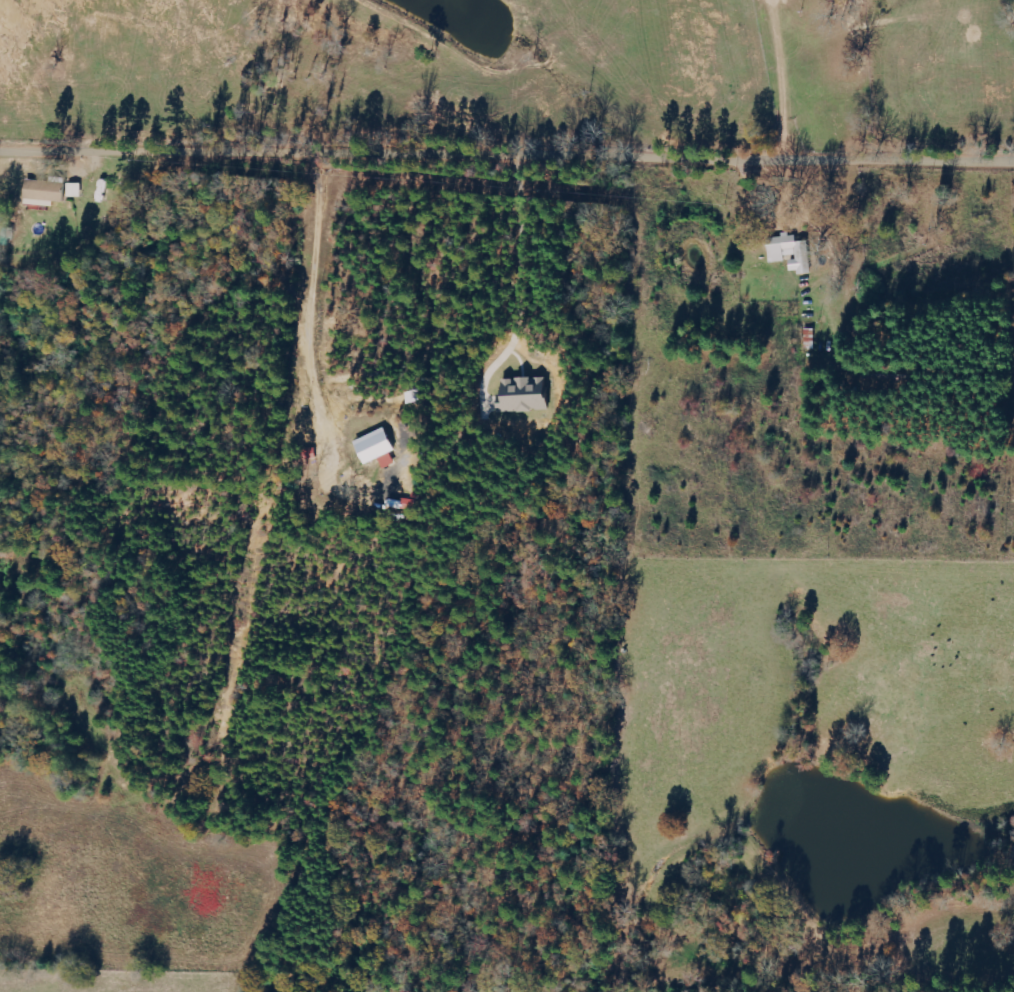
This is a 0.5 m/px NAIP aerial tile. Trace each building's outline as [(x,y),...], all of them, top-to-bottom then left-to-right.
[(68,202),(69,183),(28,181),(27,205),(57,206),(58,202),(68,202)] [(84,184),(70,184),(70,197),(83,197),(84,184)] [(813,272),(811,241),(799,242),(799,234),(785,235),(785,238),(771,239),(772,263),(788,262),(787,258),(792,258),(793,273),(813,272)] [(506,379),(507,403),(501,404),(502,412),(552,410),(551,378),(506,379)] [(399,463),(394,453),(399,450),(388,428),(358,441),(369,465),(382,459),(387,469),(399,463)]
